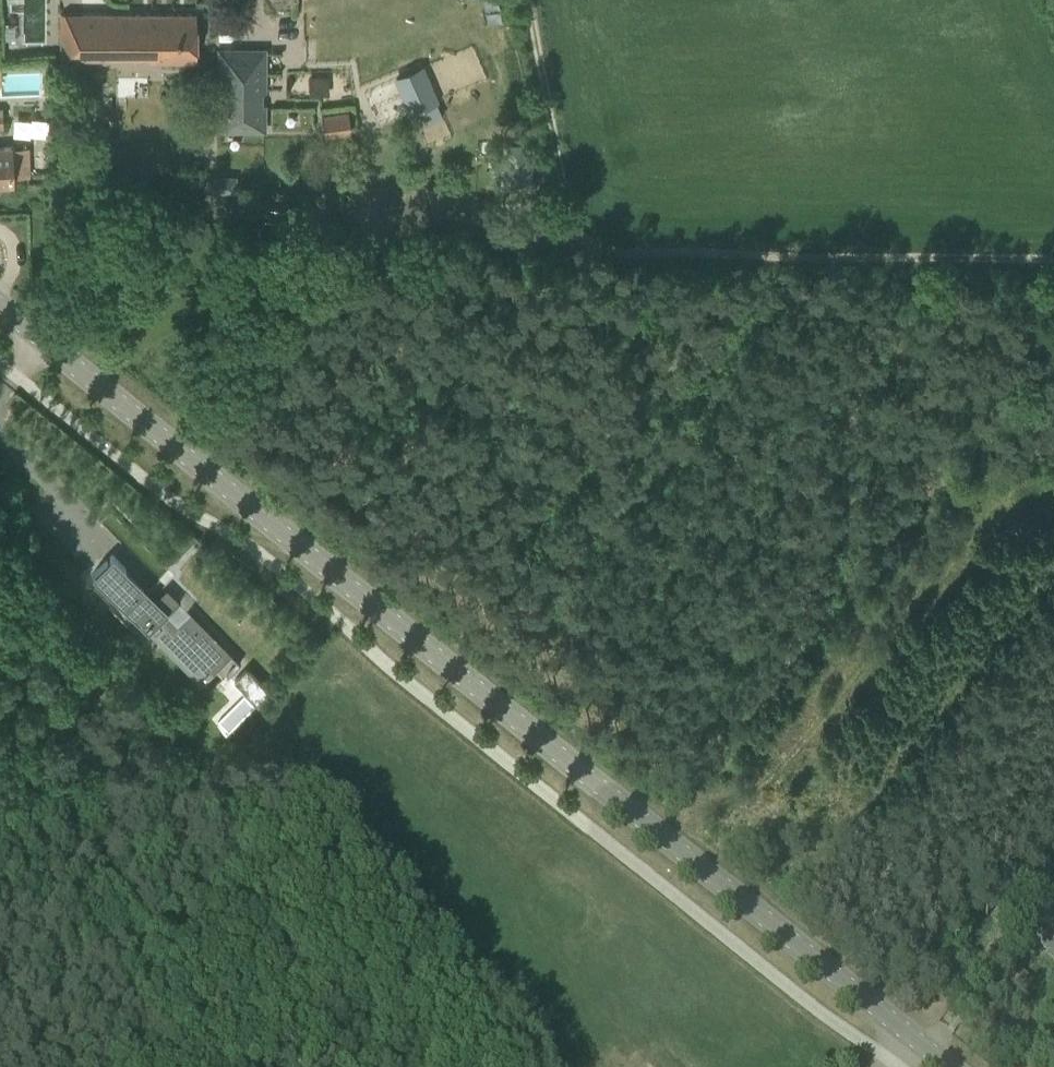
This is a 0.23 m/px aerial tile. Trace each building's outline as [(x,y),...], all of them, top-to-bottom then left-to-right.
[(149,61),(196,61),(196,13),(61,13),(61,55),(149,56),(149,61)] [(219,129),(263,129),(263,50),(220,50),(219,129)] [(397,78),(406,98),(411,111),(435,100),(421,68),(397,78)] [(3,85),(3,93),(43,94),(43,73),(0,72),(0,85),(3,85)] [(321,115),(324,135),(351,131),(348,111),(321,115)] [(13,119),(13,133),(45,132),(45,119),(13,119)] [(25,173),(24,146),(0,147),(0,185),(12,185),(11,173),(25,173)] [(283,208),(281,240),(296,241),(297,209),(283,208)] [(139,621),(148,630),(162,617),(223,679),(240,662),(166,586),(154,598),(124,568),(125,567),(112,554),(92,573),(102,584),(104,582),(140,620),(139,621)] [(234,680),(257,704),(269,692),(246,668),(234,680)] [(1053,956),(1053,911),(1052,909),(1030,936),(1053,956)]
